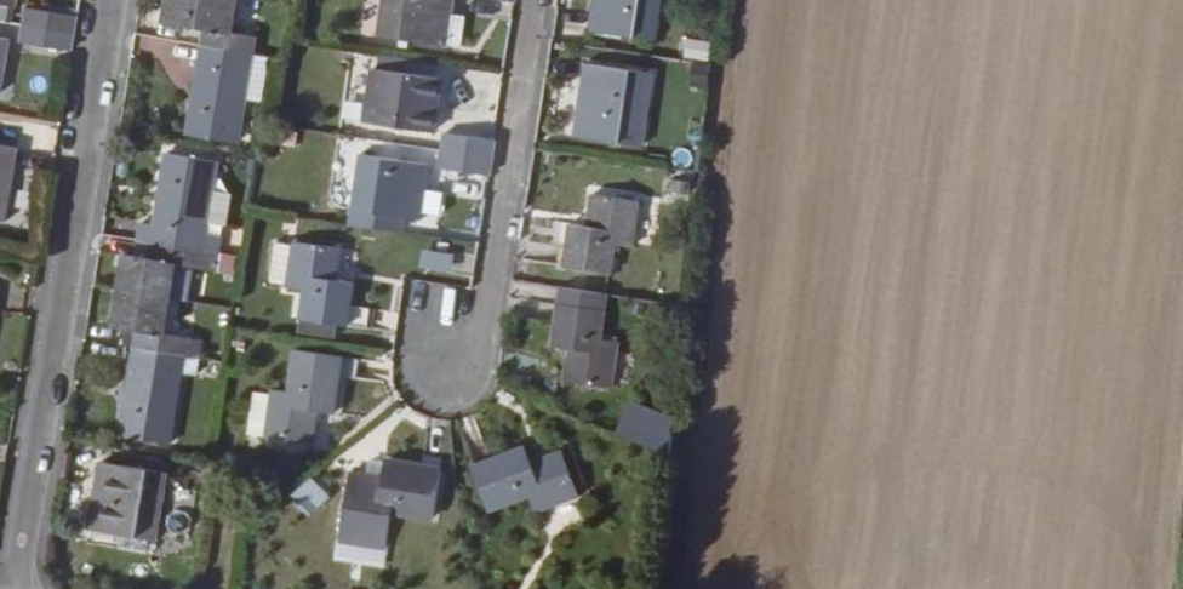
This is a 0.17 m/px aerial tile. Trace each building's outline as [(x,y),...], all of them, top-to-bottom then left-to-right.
[(14,0),(0,0),(0,20),(2,20),(5,2),(13,3),(14,0)] [(233,0),(165,0),(161,18),(202,25),(199,43),(249,52),(253,34),(228,29),(233,0)] [(450,0),(382,0),(377,34),(443,44),(448,14),(450,0)] [(587,30),(650,39),(656,0),(592,0),(587,30)] [(10,21),(13,3),(5,2),(2,20),(10,21)] [(70,31),(73,13),(25,5),(22,23),(70,31)] [(459,46),(463,16),(448,14),(443,44),(459,46)] [(68,47),(70,31),(22,23),(19,39),(68,47)] [(234,142),(249,52),(199,43),(184,133),(234,142)] [(583,62),(572,134),(640,143),(650,72),(583,62)] [(439,76),(372,65),(364,120),(431,131),(439,76)] [(488,157),(491,139),(444,132),(441,150),(488,157)] [(0,143),(0,217),(3,218),(15,145),(0,143)] [(210,190),(215,159),(165,150),(150,241),(200,250),(217,253),(220,237),(203,234),(205,222),(210,190)] [(486,173),(488,157),(441,150),(438,166),(486,173)] [(360,153),(351,207),(418,217),(426,164),(360,153)] [(222,226),(228,194),(210,190),(205,222),(222,226)] [(569,217),(561,264),(607,272),(612,241),(629,243),(636,198),(590,191),(585,219),(569,217)] [(441,225),(443,193),(428,192),(427,224),(441,225)] [(147,259),(150,241),(130,237),(127,255),(147,259)] [(168,298),(174,263),(197,267),(200,250),(150,241),(147,259),(127,255),(122,255),(117,289),(168,298)] [(293,245),(275,243),(270,277),(288,280),(287,286),(303,289),(299,317),(345,325),(352,283),(337,280),(341,248),(294,241),(293,245)] [(599,335),(605,287),(558,281),(549,345),(566,349),(563,376),(609,383),(616,338),(599,335)] [(162,332),(168,298),(117,289),(111,324),(115,325),(135,328),(132,346),(182,355),(185,337),(162,332)] [(132,346),(135,328),(115,325),(112,343),(132,346)] [(168,443),(182,355),(132,346),(117,434),(168,443)] [(287,390),(270,387),(263,433),(311,440),(316,409),(331,411),(341,355),(294,347),(287,390)] [(671,451),(680,416),(631,404),(622,439),(671,451)] [(524,442),(471,463),(488,507),(528,491),(536,508),(580,489),(562,445),(530,458),(524,442)] [(347,470),(339,517),(391,525),(393,508),(434,514),(442,467),(383,457),(380,475),(347,470)] [(154,538),(165,470),(101,458),(89,527),(121,532),(148,537),(154,538)] [(146,551),(148,537),(121,532),(119,547),(146,551)]
